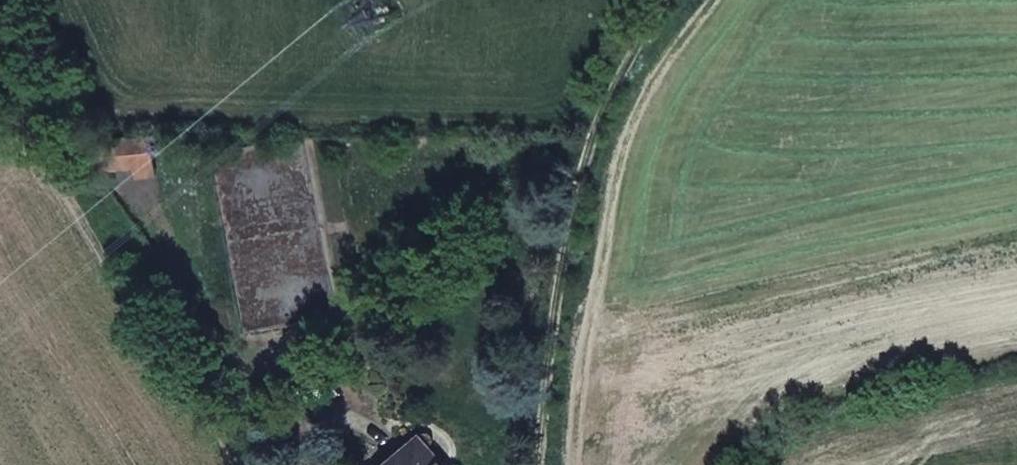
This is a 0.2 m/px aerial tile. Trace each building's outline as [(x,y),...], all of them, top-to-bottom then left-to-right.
[(138,177),(154,175),(151,139),(103,142),(105,168),(137,166),(138,177)] [(388,464),(441,464),(443,464),(420,437),(388,464)]
